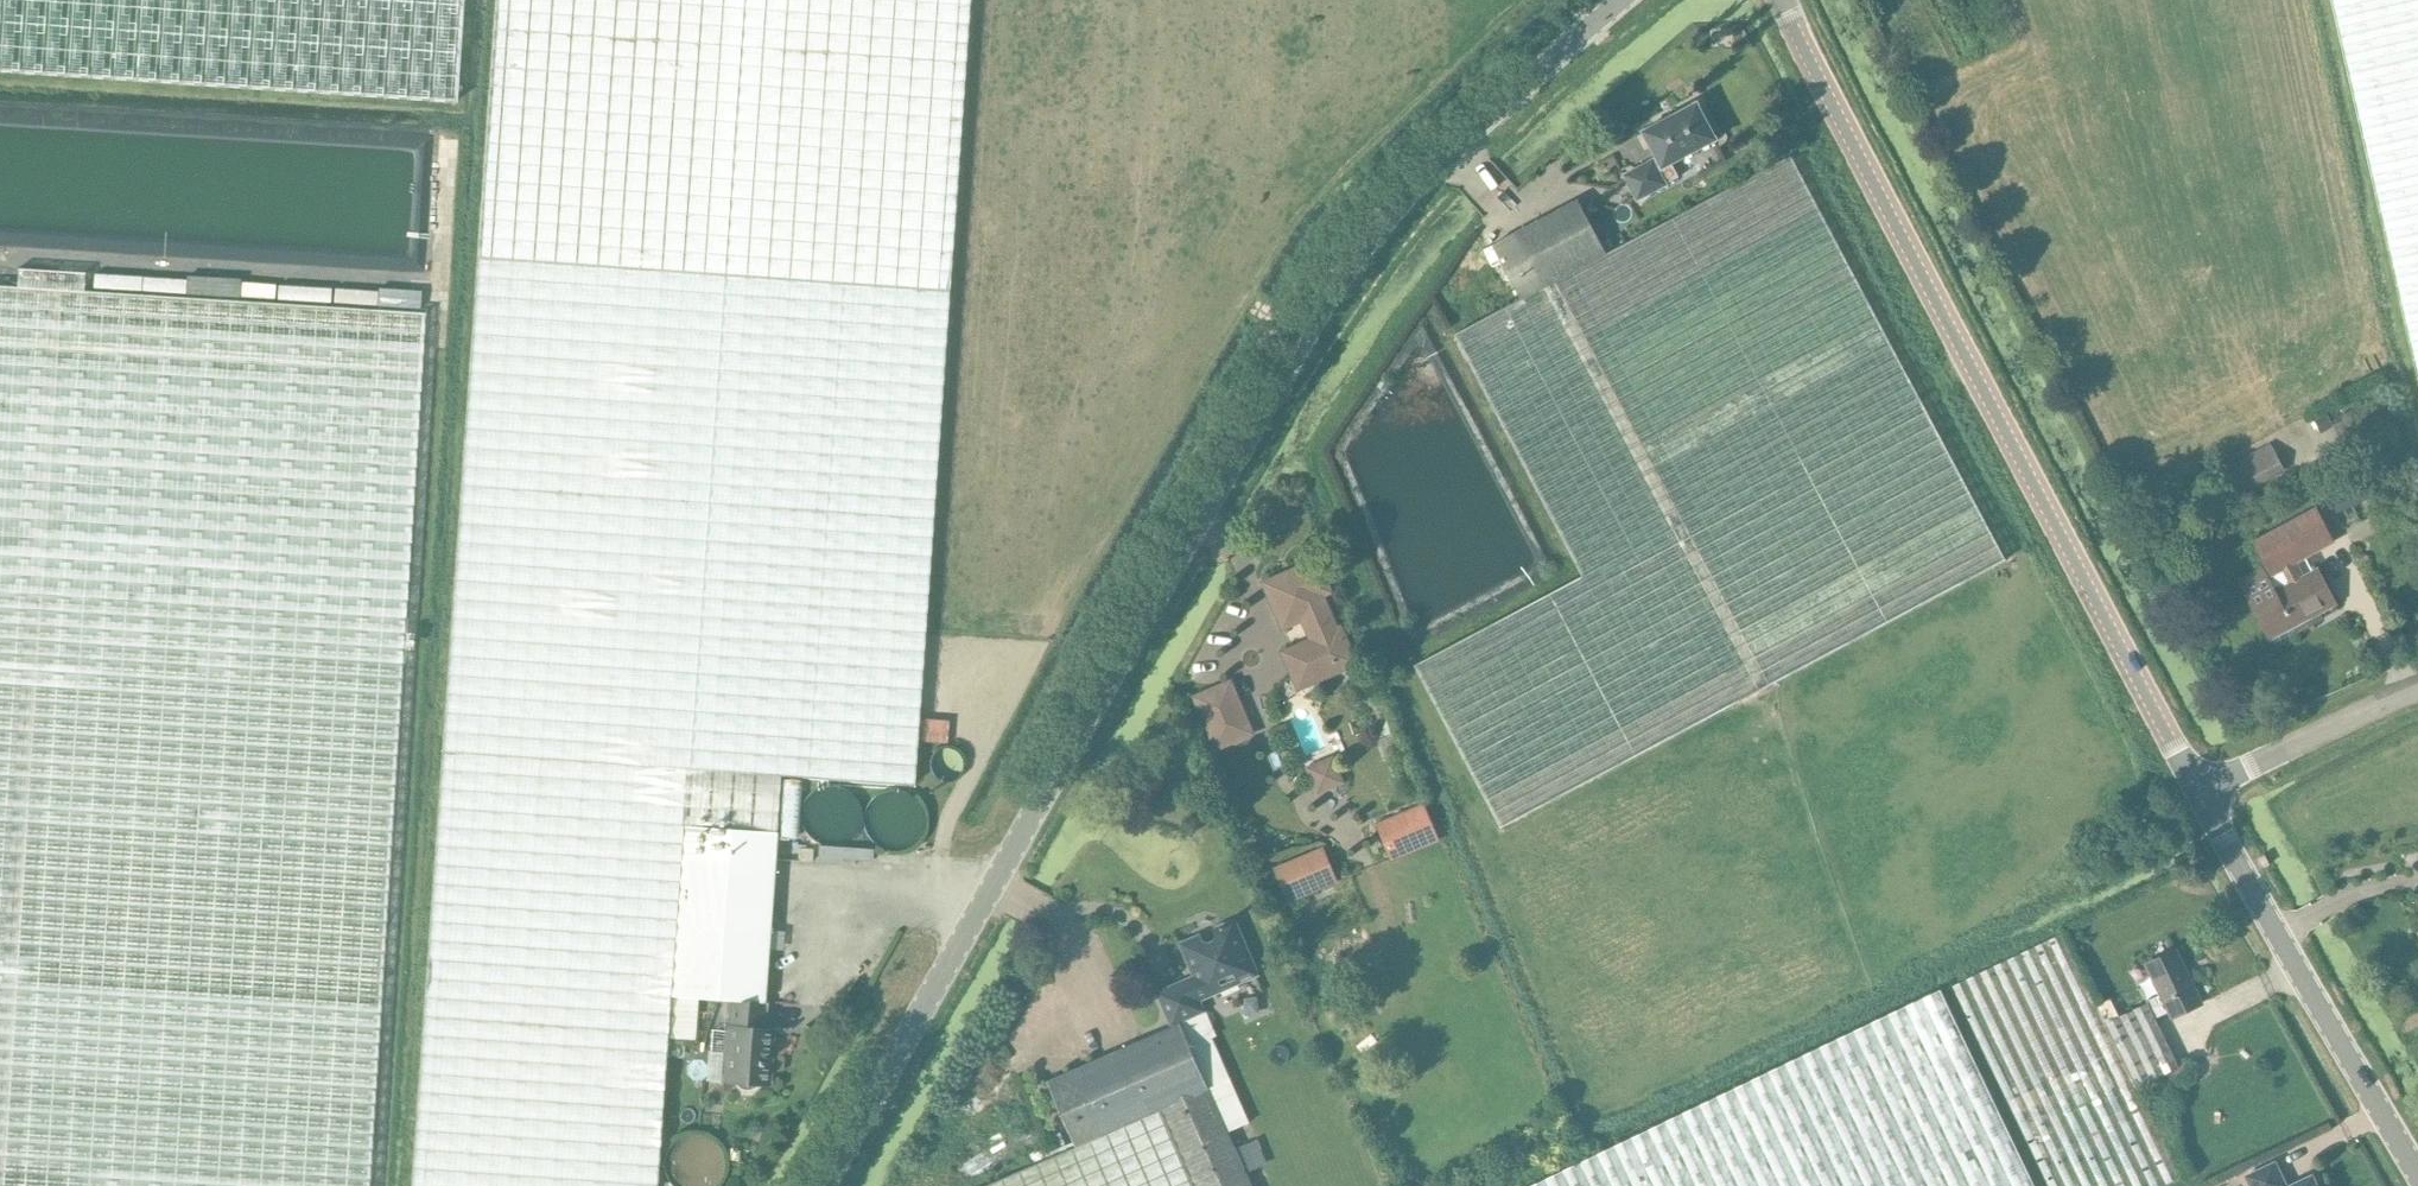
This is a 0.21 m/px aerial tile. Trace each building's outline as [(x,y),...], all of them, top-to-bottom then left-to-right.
[(457,102),(463,0),(0,0),(0,71),(457,102)] [(411,1185),(657,1185),(668,1038),(695,1040),(698,998),(730,1000),(724,1082),(734,1082),(735,1083),(735,1084),(736,1085),(737,1086),(738,1087),(739,1087),(740,1087),(740,1088),(741,1088),(742,1089),(743,1089),(744,1089),(745,1089),(746,1089),(747,1089),(748,1089),(749,1089),(750,1089),(751,1089),(752,1088),(753,1088),(754,1087),(755,1087),(756,1086),(757,1085),(758,1084),(768,1085),(771,1041),(762,1040),(764,1003),(777,834),(780,775),(914,784),(949,290),(969,0),(495,0),(477,257),(411,1185)] [(2353,83),(2356,93),(2417,363),(2417,0),(2334,0),(2353,83)] [(1637,198),(1638,200),(1640,199),(1639,198),(1665,185),(1667,184),(1666,184),(1679,177),(1672,163),(1715,140),(1717,139),(1716,137),(1716,138),(1714,135),(1719,132),(1712,118),(1707,120),(1698,104),(1699,104),(1698,102),(1696,103),(1696,104),(1645,131),(1645,130),(1643,131),(1644,133),(1645,133),(1658,159),(1655,161),(1654,160),(1652,161),(1627,174),(1625,175),(1626,177),(1626,176),(1637,198)] [(1491,814),(2000,578),(1803,155),(1601,249),(1578,199),(1487,241),(1515,302),(1461,327),(1580,582),(1418,657),(1491,814)] [(425,310),(83,289),(84,273),(18,269),(17,284),(0,283),(0,1185),(369,1185),(425,310)] [(2271,444),(2225,469),(2233,484),(2279,459),(2271,444)] [(2240,581),(2271,639),(2337,604),(2310,553),(2334,541),(2317,510),(2254,543),(2267,567),(2240,581)] [(1318,668),(1322,678),(1356,663),(1341,628),(1337,630),(1318,584),(1326,581),(1317,561),(1294,571),(1296,577),(1268,590),(1284,627),(1304,618),(1313,640),(1290,650),(1301,675),(1318,668)] [(1196,698),(1211,733),(1246,718),(1231,683),(1196,698)] [(1307,768),(1317,794),(1343,783),(1333,758),(1307,768)] [(835,787),(832,787),(828,787),(825,787),(822,788),(819,789),(816,791),(814,793),(811,795),(809,797),(807,800),(805,803),(804,806),(803,809),(802,812),(802,815),(802,818),(802,821),(803,825),(804,828),(805,831),(807,833),(809,836),(811,838),(814,840),(816,842),(819,844),(822,845),(825,846),(829,846),(832,846),(835,846),(838,846),(841,845),(844,843),(847,842),(850,840),(852,838),(855,836),(857,833),(858,830),(860,827),(861,824),(861,821),(862,818),(862,815),(861,811),(860,808),(859,805),(858,802),(856,800),(854,797),(852,795),(850,793),(847,791),(844,789),(841,788),(838,787),(835,787)] [(866,836),(868,838),(869,840),(871,842),(873,844),(875,846),(877,847),(882,850),(885,851),(887,851),(893,852),(898,852),(900,851),(903,850),(908,848),(910,847),(912,845),(914,843),(916,841),(918,839),(919,837),(921,835),(922,832),(923,830),(923,827),(924,825),(924,822),(924,819),(924,817),(923,814),(922,811),(921,809),(920,806),(919,804),(917,802),(915,800),(914,798),(911,796),(909,795),(907,794),(904,793),(902,792),(899,791),(897,791),(894,791),(891,791),(889,791),(886,791),(883,792),(881,793),(876,796),(874,797),(870,801),(869,803),(867,805),(866,808),(865,810),(864,813),(863,815),(863,818),(863,820),(863,823),(863,826),(863,828),(864,831),(865,834),(866,836)] [(1424,803),(1378,823),(1392,856),(1439,837),(1424,803)] [(2101,859),(2115,851),(2109,839),(2094,846),(2101,859)] [(812,862),(813,849),(799,848),(798,861),(812,862)] [(1289,896),(1333,876),(1321,850),(1277,869),(1289,896)] [(985,1185),(1254,1185),(1248,1173),(1268,1164),(1258,1139),(1237,1148),(1230,1132),(1250,1123),(1212,1037),(1215,1036),(1204,1011),(1199,999),(1258,974),(1235,921),(1215,930),(1216,934),(1214,941),(1211,942),(1204,940),(1202,936),(1183,944),(1197,977),(1159,993),(1174,1027),(1072,1071),(1048,1082),(1077,1146),(985,1185)] [(2049,1185),(2165,1185),(2181,1178),(2138,1088),(2178,1068),(2155,1019),(2169,1012),(2172,1018),(2203,1004),(2177,949),(2146,964),(2161,995),(2147,1002),(2148,1004),(2107,1023),(2063,932),(1952,985),(2049,1185)] [(729,1161),(729,1155),(727,1149),(724,1143),(720,1139),(711,1134),(704,1132),(698,1132),(694,1132),(687,1134),(682,1138),(678,1141),(674,1146),(672,1151),(671,1156),(670,1162),(671,1168),(673,1174),(679,1182),(683,1185),(684,1185),(716,1185),(720,1183),(724,1178),(727,1173),(729,1168),(729,1162),(729,1161)] [(954,1182),(1030,1158),(1030,1159),(1046,1155),(1039,1134),(948,1162),(954,1182)] [(2286,1185),(2287,1185),(2276,1162),(2247,1175),(2252,1185),(2286,1185)] [(2312,1175),(2290,1185),(2318,1185),(2312,1175)]
